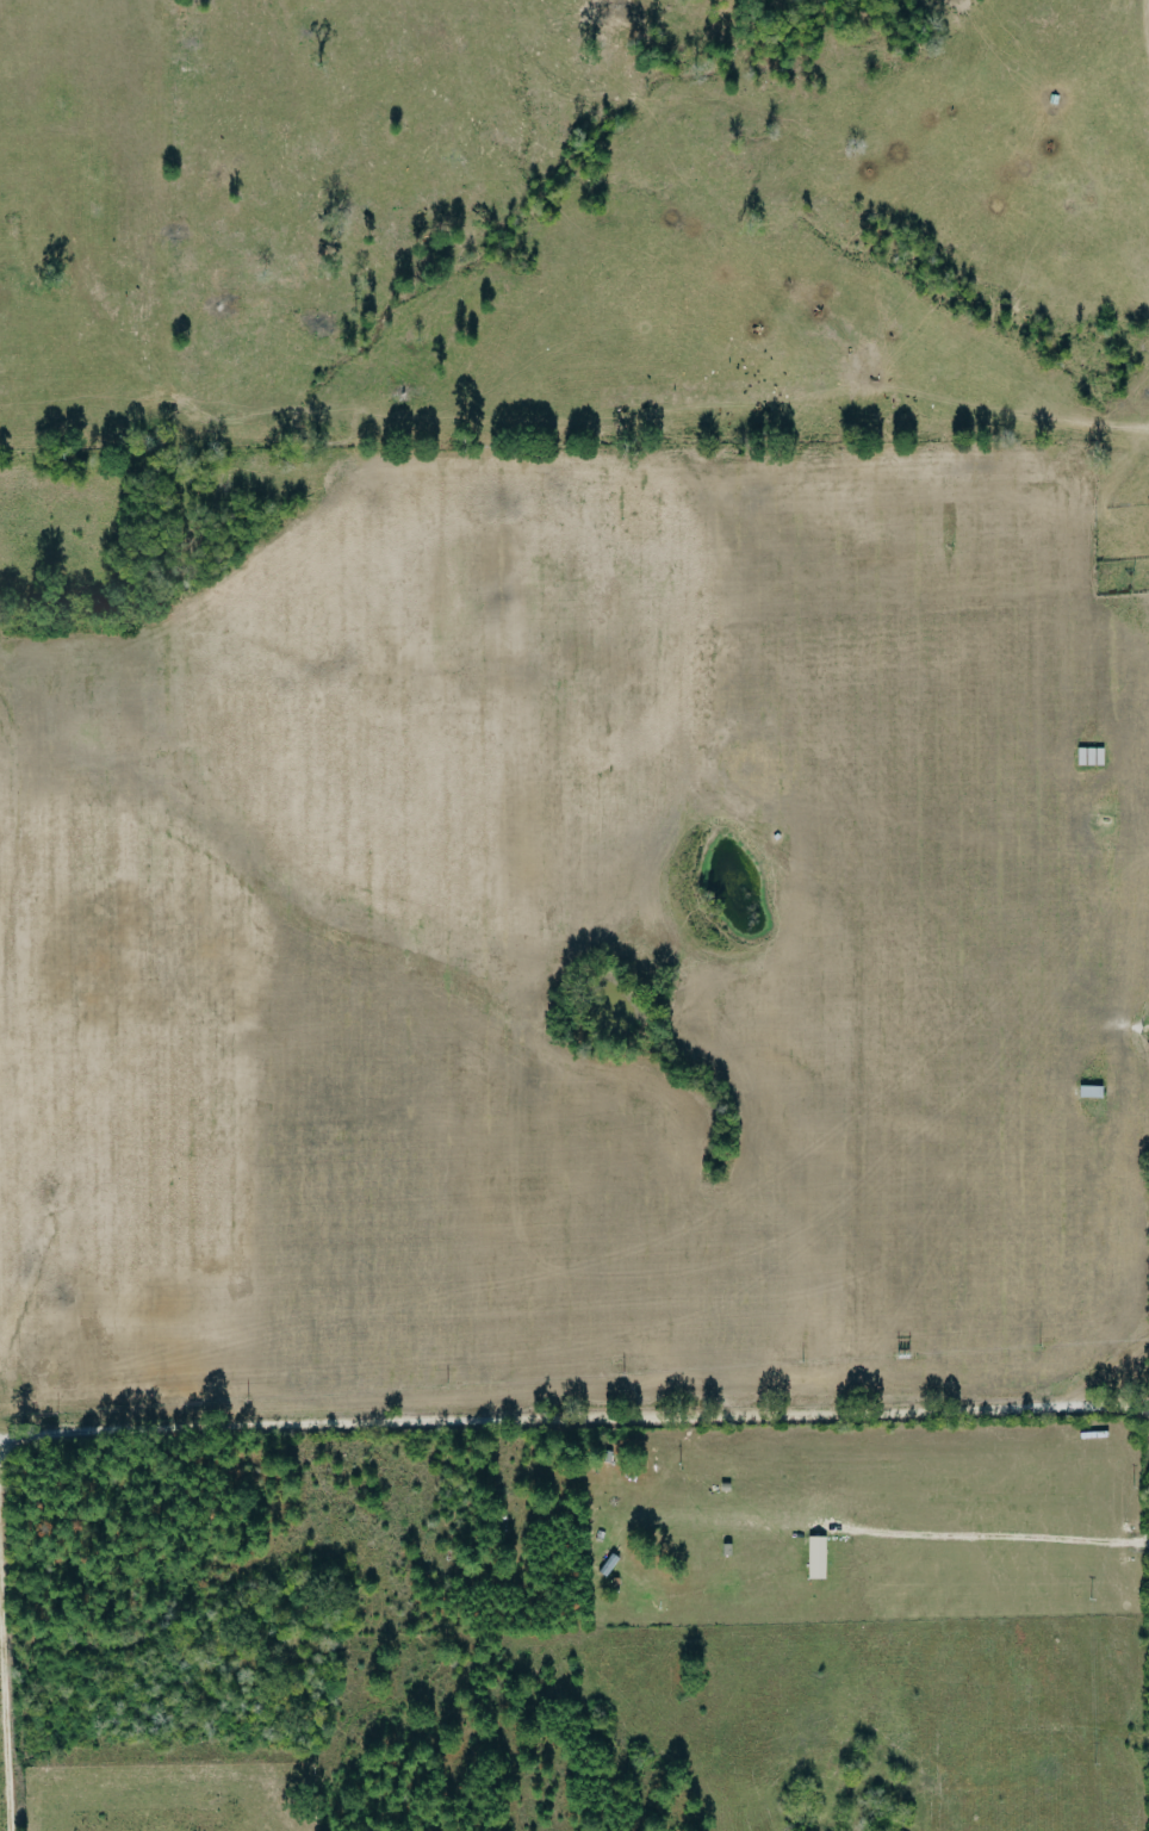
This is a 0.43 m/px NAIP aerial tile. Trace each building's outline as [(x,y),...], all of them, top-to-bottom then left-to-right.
[(828,1579),(829,1536),(811,1536),(810,1579),(828,1579)]
